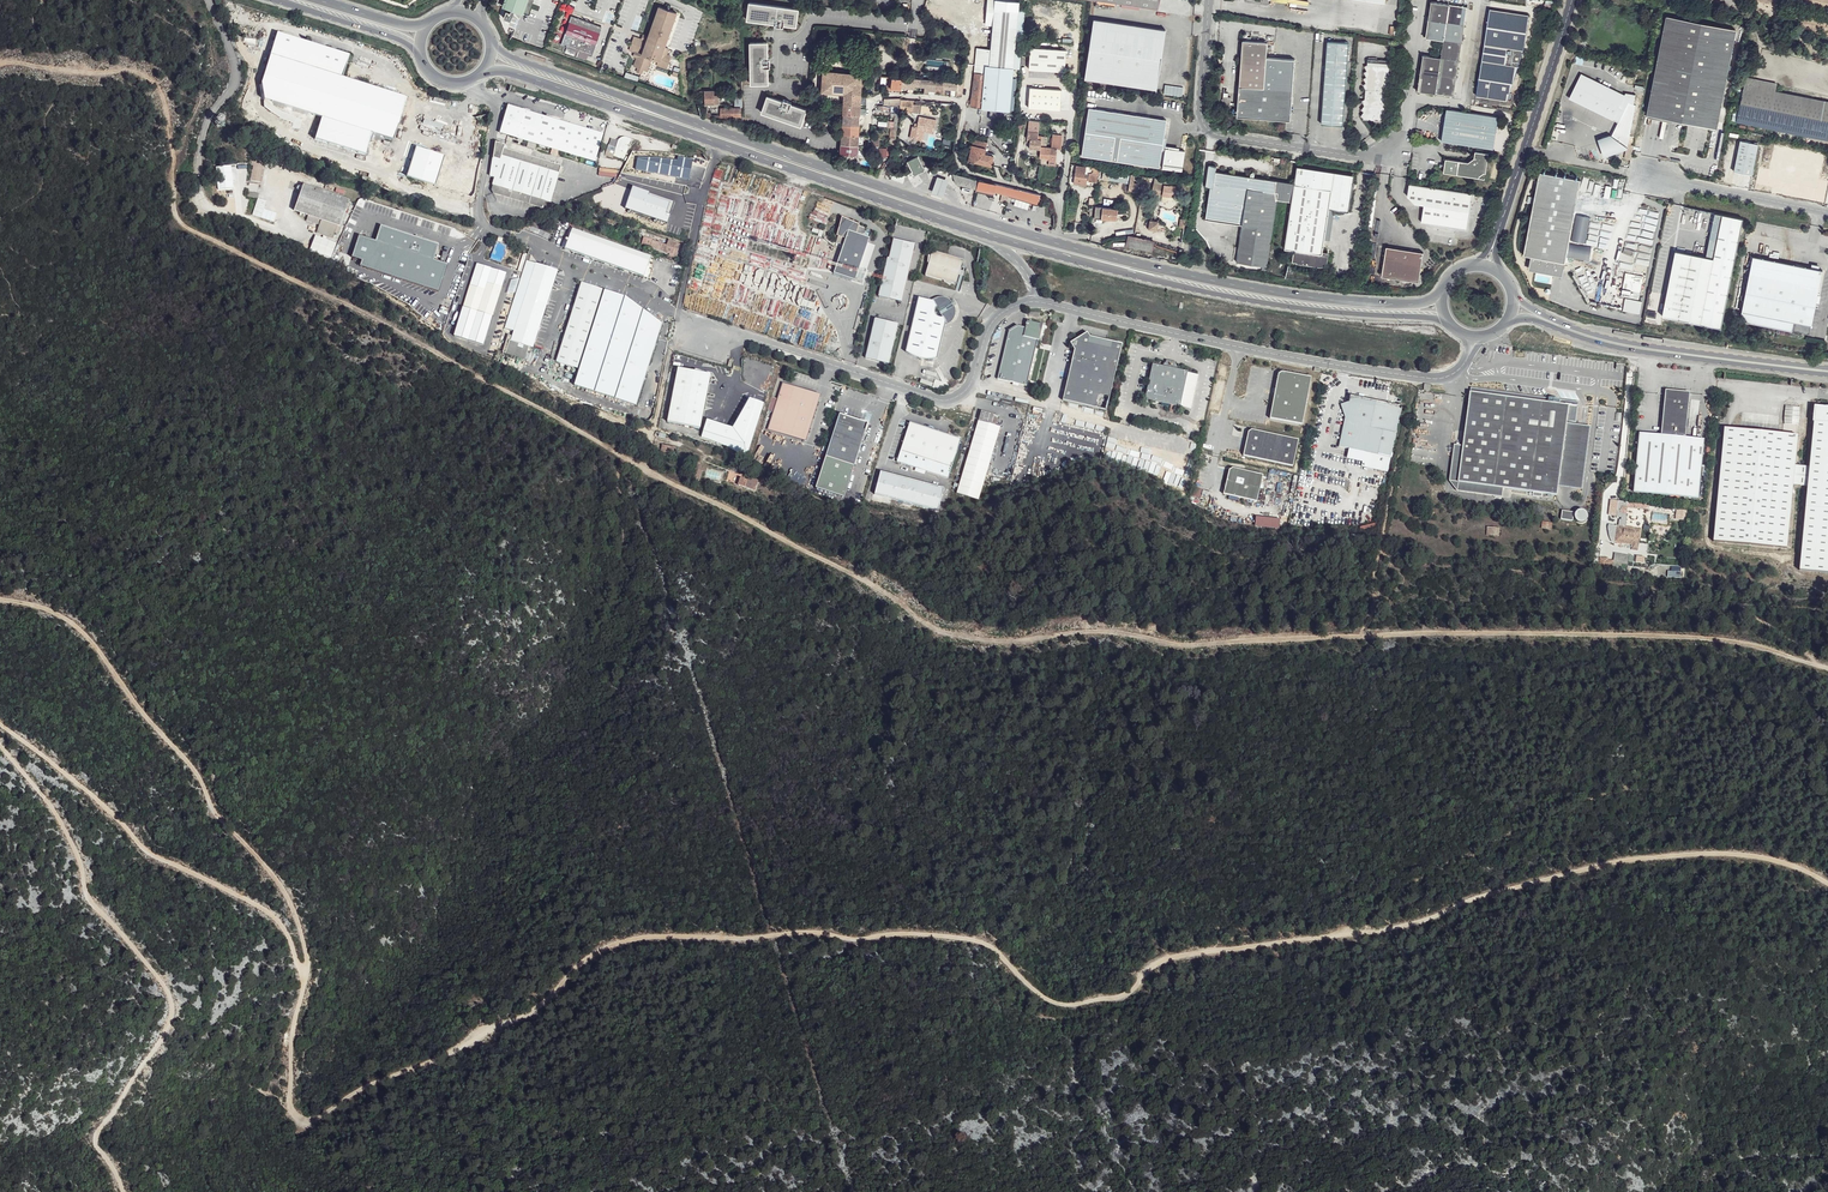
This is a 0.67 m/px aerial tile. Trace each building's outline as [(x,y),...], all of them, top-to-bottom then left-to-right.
[(496,3),(510,8),(513,9),(520,11),(527,13),(532,0),(496,0),(496,3)] [(1012,78),(1013,69),(1019,70),(1025,8),(1018,7),(1019,0),(996,0),(994,25),(991,50),(987,49),(977,49),(975,73),(976,73),(1012,78)] [(1159,9),(1160,0),(1100,0),(1159,9)] [(1757,9),(1756,13),(1774,16),(1776,0),(1758,0),(1757,9)] [(1797,22),(1798,17),(1778,12),(1779,10),(1777,9),(1779,0),(1776,0),(1774,16),(1797,22)] [(1417,91),(1453,96),(1468,7),(1431,2),(1425,38),(1443,41),(1440,58),(1422,55),(1417,91)] [(793,28),(796,11),(747,3),(745,20),(773,25),(773,27),(781,28),(781,26),(793,28)] [(655,66),(664,70),(668,58),(664,56),(666,50),(662,48),(675,13),(657,7),(647,37),(641,35),(640,40),(633,37),(628,50),(632,52),(631,57),(635,58),(631,67),(636,68),(634,73),(639,74),(641,70),(645,72),(649,59),(656,62),(655,66)] [(513,9),(510,8),(509,11),(505,10),(502,17),(510,20),(513,9)] [(1523,49),(1528,14),(1490,9),(1480,75),(1477,78),(1479,82),(1477,94),(1507,99),(1523,49)] [(1734,29),(1667,15),(1655,71),(1647,114),(1714,128),(1734,29)] [(589,23),(581,21),(570,16),(559,45),(589,56),(600,27),(589,23)] [(1827,28),(1827,23),(1800,17),(1799,22),(1827,28)] [(1165,30),(1093,19),(1084,79),(1156,90),(1165,30)] [(1827,34),(1827,28),(1799,22),(1798,28),(1827,34)] [(1798,28),(1797,31),(1827,37),(1827,34),(1798,28)] [(262,81),(263,93),(265,98),(322,116),(319,126),(315,140),(366,155),(371,139),(373,132),(391,138),(395,138),(408,96),(344,75),(350,53),(278,31),(267,66),(262,81)] [(1292,91),(1264,89),(1266,57),(1267,43),(1243,41),(1237,116),(1289,121),(1292,91)] [(1343,125),(1348,42),(1327,41),(1322,123),(1343,125)] [(749,84),(767,85),(767,72),(767,68),(769,68),(769,60),(767,60),(767,43),(750,43),(749,84)] [(1067,51),(1030,48),(1029,69),(1065,72),(1067,51)] [(1294,59),(1266,57),(1264,89),(1292,91),(1294,59)] [(1363,121),(1383,122),(1383,121),(1387,119),(1384,114),(1387,113),(1385,108),(1388,107),(1385,101),(1386,91),(1389,87),(1386,85),(1389,81),(1387,79),(1390,74),(1387,72),(1391,69),(1388,66),(1388,62),(1367,60),(1367,65),(1363,67),(1366,72),(1363,74),(1365,78),(1363,80),(1365,84),(1362,86),(1364,89),(1364,100),(1361,102),(1364,107),(1360,111),(1362,113),(1359,117),(1363,119),(1363,121)] [(742,73),(742,64),(719,65),(719,69),(734,69),(734,73),(742,73)] [(844,93),(861,94),(862,78),(864,78),(865,75),(824,71),(822,92),(844,94),(844,93)] [(1010,111),(1012,78),(976,73),(973,107),(1010,111)] [(1624,96),(1581,74),(1569,98),(1617,121),(1610,135),(1601,139),(1600,142),(1604,154),(1626,146),(1634,104),(1632,104),(1634,95),(1625,93),(1624,96)] [(902,87),(902,78),(892,77),(891,88),(901,89),(902,87)] [(920,79),(902,78),(902,87),(904,88),(903,90),(907,90),(907,88),(913,89),(914,86),(920,86),(920,79)] [(1827,139),(1827,134),(1827,102),(1774,91),(1776,84),(1745,78),(1735,121),(1827,139)] [(936,81),(920,79),(920,86),(925,87),(924,90),(935,91),(936,81)] [(944,81),(936,81),(935,91),(935,93),(940,93),(941,88),(944,88),(944,81)] [(963,83),(944,81),(944,88),(951,89),(951,95),(955,96),(958,94),(962,94),(963,83)] [(1164,95),(1183,95),(1183,86),(1164,85),(1164,95)] [(701,105),(718,104),(718,101),(718,100),(717,96),(715,96),(714,91),(700,92),(701,105)] [(1062,93),(1029,91),(1028,108),(1061,111),(1062,93)] [(861,95),(861,94),(844,93),(844,94),(844,101),(861,103),(861,95)] [(742,109),(742,96),(734,96),(734,109),(740,108),(742,109)] [(798,128),(804,112),(789,106),(790,104),(782,101),(781,103),(765,97),(759,113),(798,128)] [(891,105),(899,106),(900,106),(901,99),(897,98),(891,99),(886,100),(885,105),(891,105)] [(899,106),(899,112),(917,114),(918,114),(918,105),(913,104),(913,100),(901,99),(900,106),(899,106)] [(861,103),(844,101),(843,114),(860,114),(861,103)] [(898,117),(899,112),(899,106),(891,105),(891,111),(894,111),(894,116),(895,116),(898,117)] [(520,140),(531,143),(541,116),(507,107),(500,135),(505,136),(508,137),(516,139),(515,141),(520,143),(520,140)] [(1080,155),(1158,168),(1166,120),(1088,107),(1080,155)] [(740,108),(734,109),(720,109),(720,117),(740,117),(740,108)] [(1441,141),(1493,149),(1498,118),(1446,109),(1441,141)] [(860,114),(843,114),(843,124),(859,125),(860,114)] [(541,116),(531,143),(597,160),(604,133),(541,116)] [(223,119),(222,118),(220,117),(218,118),(217,119),(216,120),(216,122),(216,124),(217,125),(219,126),(220,126),(222,125),(223,124),(224,122),(224,120),(223,119)] [(921,144),(923,135),(924,132),(933,134),(936,123),(923,120),(922,127),(917,126),(916,130),(911,129),(908,141),(921,144)] [(1049,160),(1056,161),(1058,149),(1061,149),(1062,136),(1053,135),(1052,148),(1041,146),(1042,136),(1038,136),(1039,124),(1029,123),(1027,139),(1030,139),(1029,149),(1041,150),(1040,158),(1049,159),(1049,160)] [(843,124),(842,135),(859,136),(859,125),(843,124)] [(842,135),(841,144),(858,145),(858,139),(859,136),(842,135)] [(604,156),(613,159),(615,156),(625,159),(630,138),(624,136),(620,137),(618,140),(611,138),(604,156)] [(1758,144),(1740,140),(1733,171),(1751,175),(1758,144)] [(519,146),(514,144),(512,152),(505,149),(505,146),(503,145),(496,143),(490,176),(495,178),(491,190),(493,193),(530,204),(532,197),(546,201),(551,202),(561,167),(516,153),(519,146)] [(841,144),(841,153),(858,155),(858,145),(841,144)] [(407,176),(436,185),(440,172),(444,155),(416,146),(407,176)] [(973,162),(990,166),(993,156),(984,154),(986,149),(972,146),(968,161),(973,162)] [(1160,168),(1181,171),(1184,151),(1164,148),(1160,168)] [(1459,161),(1458,171),(1482,175),(1484,174),(1486,174),(1489,154),(1476,152),(1474,162),(1472,163),(1459,161)] [(922,165),(923,166),(931,168),(930,163),(922,161),(919,155),(918,156),(922,165)] [(653,156),(638,156),(635,169),(658,174),(675,176),(690,179),(693,158),(678,156),(679,159),(653,156)] [(924,167),(923,166),(922,165),(918,156),(907,161),(911,171),(911,173),(912,174),(913,174),(915,175),(923,171),(924,170),(924,169),(924,168),(924,167)] [(994,167),(1009,170),(1011,162),(995,159),(994,167)] [(1443,173),(1457,175),(1458,171),(1459,161),(1446,159),(1443,173)] [(264,164),(253,162),(249,180),(261,182),(264,164)] [(1294,183),(1254,176),(1255,172),(1254,170),(1252,172),(1251,176),(1215,170),(1216,165),(1209,164),(1205,186),(1211,187),(1205,219),(1242,225),(1236,262),(1262,266),(1261,270),(1265,271),(1266,267),(1276,200),(1291,203),(1294,183)] [(1073,183),(1086,186),(1088,176),(1085,175),(1086,167),(1076,165),(1073,183)] [(1098,168),(1092,167),(1091,174),(1089,173),(1088,181),(1096,182),(1098,168)] [(1296,263),(1300,264),(1321,170),(1297,167),(1291,203),(1283,249),(1284,249),(1289,250),(1294,251),(1292,262),(1296,263)] [(1103,178),(1130,182),(1131,174),(1105,170),(1103,178)] [(1321,170),(1300,264),(1318,267),(1319,255),(1322,255),(1322,252),(1329,210),(1348,213),(1354,176),(1321,170)] [(446,173),(440,172),(436,185),(434,190),(476,199),(479,179),(447,171),(446,173)] [(1580,180),(1539,171),(1522,254),(1531,256),(1528,268),(1559,274),(1562,262),(1564,263),(1580,180)] [(930,192),(942,197),(944,188),(948,180),(936,175),(933,185),(930,192)] [(958,175),(956,184),(976,189),(993,194),(994,193),(986,191),(988,182),(979,180),(958,175)] [(1170,181),(1155,178),(1154,183),(1152,192),(1161,194),(1161,195),(1169,196),(1169,195),(1179,197),(1181,188),(1169,185),(1170,181)] [(994,193),(1009,196),(1010,188),(988,182),(986,191),(994,193)] [(251,192),(258,193),(259,185),(253,184),(251,192)] [(319,225),(316,233),(333,238),(337,225),(340,226),(347,207),(348,203),(349,201),(303,185),(294,210),(304,213),(303,216),(307,217),(306,220),(319,225)] [(674,201),(633,185),(625,207),(667,222),(674,201)] [(1458,228),(1468,221),(1472,193),(1410,185),(1408,197),(1415,204),(1424,206),(1422,223),(1458,228)] [(1098,196),(1107,198),(1109,188),(1100,187),(1098,196)] [(1010,188),(1009,196),(1038,203),(1040,195),(1010,188)] [(532,197),(530,204),(543,208),(546,201),(532,197)] [(1094,218),(1117,219),(1117,209),(1095,207),(1094,218)] [(1713,211),(1704,255),(1713,257),(1721,213),(1713,211)] [(1741,217),(1721,213),(1713,257),(1701,323),(1721,327),(1741,217)] [(675,226),(685,229),(688,219),(679,216),(675,226)] [(833,273),(854,280),(870,238),(863,236),(865,229),(858,226),(859,226),(844,221),(836,243),(843,245),(833,273)] [(1467,229),(1468,221),(1458,228),(1467,229)] [(1149,229),(1156,231),(1157,223),(1150,222),(1149,229)] [(438,241),(381,225),(376,240),(359,234),(352,255),(362,259),(360,264),(439,291),(447,263),(433,259),(438,241)] [(652,255),(572,226),(564,248),(645,277),(652,255)] [(336,244),(315,235),(309,249),(330,257),(336,244)] [(1154,242),(1133,238),(1128,237),(1126,247),(1152,252),(1154,243),(1154,242)] [(651,240),(643,238),(641,244),(649,247),(651,240)] [(662,243),(652,240),(650,247),(660,250),(662,243)] [(672,256),(676,257),(680,244),(669,240),(667,245),(662,243),(660,250),(672,254),(672,256)] [(914,245),(893,240),(889,259),(887,258),(879,296),(901,302),(914,245)] [(493,241),(488,254),(495,256),(498,258),(503,244),(493,241)] [(1382,276),(1419,282),(1423,252),(1387,247),(1382,276)] [(1674,249),(1662,315),(1701,323),(1713,257),(1704,255),(1674,249)] [(1318,267),(1300,264),(1300,265),(1320,268),(1322,268),(1324,267),(1326,266),(1326,264),(1327,262),(1329,253),(1322,252),(1322,255),(1319,255),(1318,267)] [(933,253),(925,277),(956,286),(964,262),(933,253)] [(1809,266),(1751,255),(1739,319),(1808,333),(1821,269),(1817,268),(1809,266)] [(507,272),(476,262),(454,334),(484,345),(507,272)] [(528,294),(550,301),(559,271),(538,264),(528,294)] [(1615,286),(1640,291),(1642,283),(1636,282),(1636,280),(1631,280),(1632,276),(1622,274),(1622,270),(1618,269),(1615,286)] [(603,288),(581,281),(556,361),(579,368),(574,384),(637,405),(663,322),(626,295),(603,288)] [(528,294),(524,305),(546,311),(550,301),(528,294)] [(944,326),(945,323),(942,318),(939,319),(937,319),(935,318),(933,317),(933,315),(932,314),(932,312),(934,309),(935,308),(931,302),(919,296),(905,352),(918,359),(922,360),(936,359),(944,326)] [(1639,300),(1625,297),(1623,310),(1640,313),(1642,301),(1639,300)] [(942,318),(945,323),(946,325),(949,322),(951,320),(952,317),(952,314),(952,312),(952,310),(950,305),(947,302),(945,300),(943,299),(940,298),(937,298),(935,299),(932,300),(930,301),(931,302),(935,308),(942,318)] [(524,305),(516,327),(539,334),(546,311),(524,305)] [(897,324),(875,319),(866,358),(888,363),(897,324)] [(996,379),(1026,386),(1036,340),(1038,341),(1042,325),(1026,321),(1024,328),(1017,326),(1007,332),(996,379)] [(508,335),(504,347),(527,355),(529,347),(534,349),(539,334),(516,327),(512,341),(510,341),(511,336),(508,335)] [(1062,399),(1107,411),(1123,345),(1106,340),(1104,344),(1092,342),(1089,336),(1088,336),(1086,332),(1069,342),(1074,349),(1062,399)] [(1104,344),(1106,340),(1089,336),(1092,342),(1104,344)] [(527,355),(504,347),(502,353),(525,360),(527,355)] [(1174,369),(1161,366),(1151,364),(1144,399),(1178,406),(1178,405),(1186,371),(1174,369)] [(710,376),(678,369),(666,422),(699,429),(710,376)] [(1270,418),(1302,424),(1311,377),(1282,371),(1279,374),(1270,418)] [(1186,372),(1178,405),(1189,408),(1197,375),(1186,372)] [(805,441),(819,398),(783,386),(769,429),(805,441)] [(1506,392),(1471,388),(1470,392),(1548,402),(1549,398),(1506,392)] [(1633,492),(1691,498),(1695,437),(1686,436),(1689,391),(1666,389),(1665,392),(1661,433),(1640,431),(1633,492)] [(1548,402),(1470,392),(1463,446),(1458,482),(1494,487),(1493,496),(1502,497),(1503,488),(1533,492),(1532,496),(1541,497),(1542,493),(1557,495),(1558,486),(1566,423),(1567,421),(1576,422),(1578,406),(1559,404),(1560,399),(1549,398),(1548,402)] [(1400,405),(1381,401),(1369,398),(1349,394),(1348,400),(1345,416),(1338,446),(1348,448),(1390,456),(1400,405)] [(732,426),(707,418),(701,436),(716,441),(741,455),(749,450),(764,401),(749,396),(732,426)] [(1345,416),(1348,400),(1340,403),(1345,416)] [(1814,407),(1812,424),(1814,424),(1809,467),(1795,465),(1798,437),(1800,407),(1785,406),(1783,431),(1724,426),(1713,540),(1787,547),(1793,484),(1807,485),(1800,571),(1827,574),(1827,408),(1814,407)] [(868,424),(840,414),(816,488),(844,497),(868,424)] [(1001,426),(977,420),(957,493),(979,499),(1001,426)] [(897,462),(948,479),(961,439),(910,422),(897,462)] [(1590,426),(1566,423),(1558,486),(1568,488),(1582,489),(1585,470),(1590,426)] [(1247,431),(1242,455),(1291,466),(1297,439),(1250,429),(1247,431)] [(1695,437),(1691,498),(1698,499),(1705,438),(1695,437)] [(662,445),(660,451),(671,454),(673,447),(662,445)] [(1458,482),(1463,446),(1454,445),(1449,481),(1458,482)] [(1228,469),(1223,494),(1256,501),(1262,474),(1231,467),(1228,469)] [(944,490),(880,472),(874,494),(938,513),(944,490)] [(738,486),(755,491),(758,481),(748,478),(747,481),(740,479),(738,486)] [(1494,487),(1458,482),(1457,491),(1493,496),(1494,487)] [(1193,495),(1204,497),(1205,489),(1194,487),(1193,495)] [(1211,512),(1218,514),(1221,506),(1215,504),(1211,512)] [(1574,512),(1562,510),(1561,519),(1573,521),(1574,516),(1574,512)] [(1280,520),(1255,517),(1254,527),(1279,530),(1280,520)] [(1614,542),(1632,545),(1634,529),(1617,526),(1614,542)] [(1487,535),(1498,536),(1499,528),(1488,528),(1487,535)] [(1628,564),(1629,555),(1615,553),(1613,562),(1628,564)] [(1635,564),(1643,565),(1644,556),(1635,555),(1635,564)] [(1668,569),(1668,577),(1680,577),(1680,569),(1668,569)]
